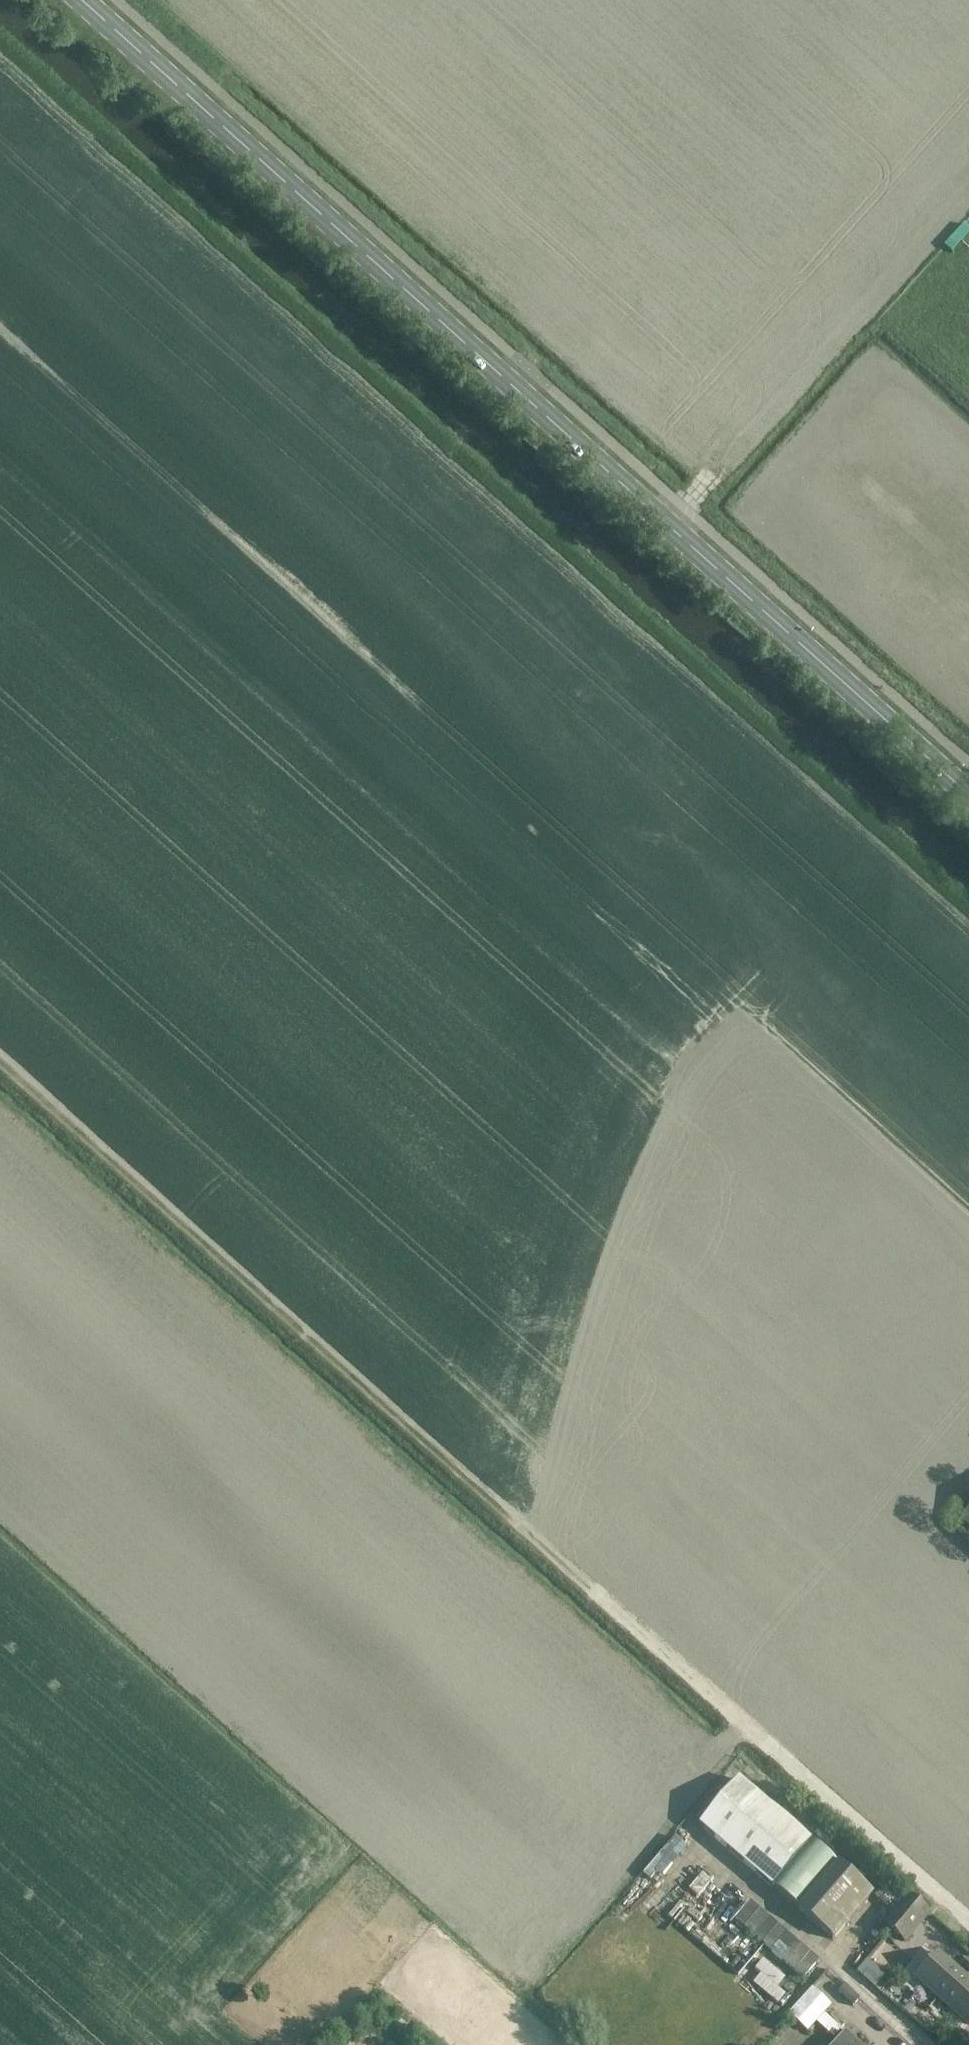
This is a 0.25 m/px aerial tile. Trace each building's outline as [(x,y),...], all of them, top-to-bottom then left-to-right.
[(700,1824),(774,1887),(813,1840),(739,1778),(700,1824)] [(834,1940),(874,1895),(838,1864),(798,1909),(834,1940)] [(907,1896),(884,1923),(905,1942),(928,1914),(907,1896)] [(891,1938),(880,1950),(894,1963),(905,1951),(891,1938)] [(968,2025),(968,1981),(938,1953),(916,1978),(968,2025)] [(762,1972),(754,1982),(779,2002),(786,1992),(777,1985),(786,1975),(763,1956),(755,1967),(762,1972)] [(875,1985),(886,1973),(868,1956),(857,1968),(875,1985)] [(807,2031),(828,2007),(811,1991),(789,2015),(807,2031)] [(834,2038),(841,2031),(823,2015),(816,2022),(834,2038)] [(844,2032),(832,2044),(857,2044),(844,2032)]
